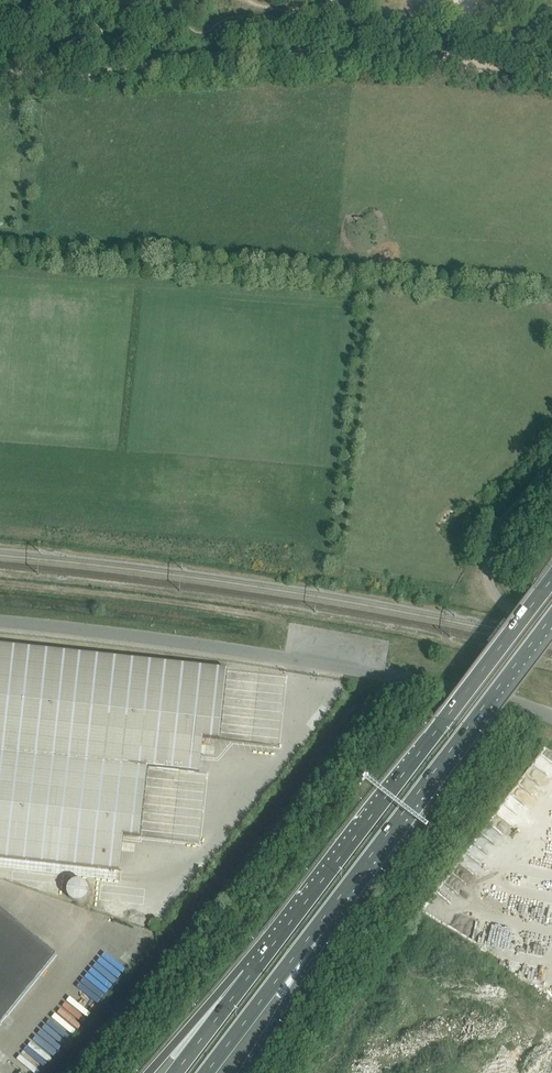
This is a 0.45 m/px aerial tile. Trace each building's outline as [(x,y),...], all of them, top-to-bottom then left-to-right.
[(203,737),(219,739),(227,669),(0,645),(0,857),(120,870),(124,835),(140,836),(147,766),(200,772),(203,737)] [(528,885),(525,895),(542,900),(545,890),(528,885)] [(57,956),(0,909),(0,1025),(57,956)] [(38,1070),(43,1064),(23,1046),(18,1052),(38,1070)]
